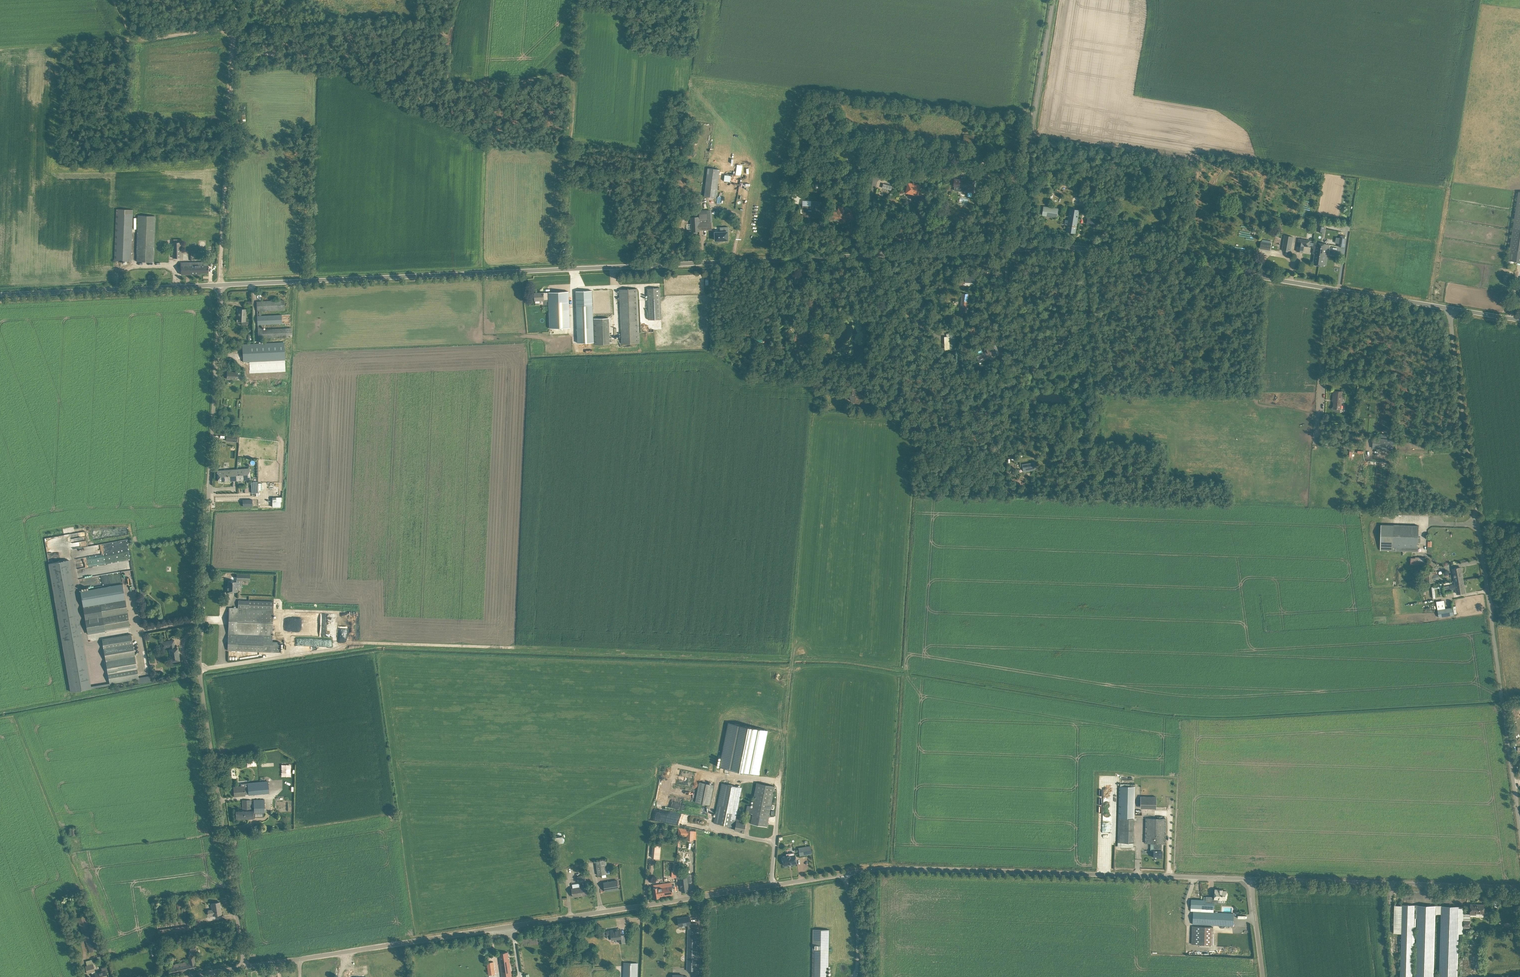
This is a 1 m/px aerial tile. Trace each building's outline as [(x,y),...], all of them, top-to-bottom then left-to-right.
[(246,106),(243,106),(235,105),(234,113),(240,114),(240,123),(246,123),(246,107),(246,106)] [(974,141),(974,136),(964,135),(964,143),(972,143),(972,140),(974,141)] [(708,168),(704,196),(716,197),(720,169),(708,168)] [(926,180),(928,174),(921,172),(919,178),(926,180)] [(963,187),(963,190),(963,191),(973,192),(974,182),(954,179),(953,186),(954,186),(963,187)] [(918,195),(920,185),(908,183),(907,190),(911,191),(910,192),(911,193),(912,194),(918,195)] [(884,184),(882,190),(890,193),(892,187),(884,184)] [(1519,192),(1508,260),(1519,262),(1519,192)] [(802,209),(801,209),(801,213),(802,213),(802,216),(806,216),(814,217),(819,217),(819,212),(820,206),(808,205),(802,205),(802,209)] [(842,214),(844,207),(839,206),(838,211),(839,211),(839,213),(832,212),(832,216),(830,216),(830,219),(834,220),(835,218),(838,219),(838,220),(840,220),(840,221),(845,222),(845,220),(846,220),(849,219),(853,218),(851,212),(847,213),(847,214),(846,214),(842,214)] [(1058,209),(1044,207),(1042,216),(1057,218),(1058,209)] [(1075,233),(1076,228),(1079,210),(1070,208),(1066,231),(1075,233)] [(131,261),(131,256),(133,209),(116,209),(115,255),(114,260),(131,261)] [(153,262),(155,216),(139,215),(137,261),(153,262)] [(699,223),(699,217),(691,217),(691,224),(692,229),(692,231),(700,231),(699,230),(711,229),(711,222),(699,223)] [(733,241),(733,233),(734,233),(733,228),(725,229),(725,233),(720,233),(720,242),(724,241),(724,242),(728,242),(728,241),(733,241)] [(1290,252),(1293,237),(1285,235),(1282,250),(1290,252)] [(1309,246),(1310,241),(1299,239),(1297,251),(1303,252),(1304,246),(1309,246)] [(1270,250),(1271,243),(1261,241),(1260,248),(1270,250)] [(1313,264),(1318,265),(1322,243),(1321,243),(1315,242),(1313,254),(1315,254),(1313,264)] [(1322,243),(1318,265),(1324,266),(1324,264),(1326,265),(1328,254),(1329,249),(1330,245),(1327,244),(1322,243)] [(181,262),(181,274),(200,274),(200,273),(208,273),(208,265),(201,265),(201,262),(181,262)] [(966,273),(965,280),(958,279),(957,285),(965,286),(965,282),(974,282),(975,273),(966,273)] [(621,344),(640,343),(637,288),(619,289),(621,344)] [(649,320),(661,319),(660,288),(647,288),(647,293),(649,320)] [(593,305),(592,290),(576,291),(577,306),(593,305)] [(570,327),(569,291),(549,292),(549,293),(544,294),(543,292),(535,293),(535,300),(549,300),(550,328),(570,327)] [(968,315),(969,300),(968,299),(969,293),(962,293),(960,314),(968,315)] [(257,301),(258,338),(292,337),(291,328),(262,329),(261,324),(285,323),(285,325),(291,325),(290,314),(261,316),(261,311),(285,310),(284,300),(257,301)] [(593,305),(577,306),(577,328),(593,327),(593,305)] [(246,321),(246,309),(238,309),(238,313),(239,313),(238,316),(237,316),(237,322),(242,322),(241,325),(247,325),(247,324),(248,324),(248,321),(246,321)] [(594,318),(595,345),(613,344),(612,318),(594,318)] [(594,342),(593,327),(577,328),(578,343),(594,342)] [(785,339),(791,335),(793,333),(790,329),(782,335),(785,339)] [(945,349),(955,349),(955,333),(949,333),(949,341),(945,341),(945,349)] [(772,343),(764,342),(765,337),(756,336),(754,344),(762,346),(762,347),(783,352),(785,346),(772,343)] [(243,362),(248,361),(285,359),(284,342),(242,344),(243,362)] [(981,361),(998,354),(994,345),(983,349),(985,353),(979,355),(981,361)] [(238,380),(238,372),(227,371),(227,379),(238,380)] [(862,397),(862,394),(863,389),(853,386),(851,395),(850,395),(850,397),(850,398),(851,400),(851,401),(853,402),(854,402),(854,403),(860,404),(866,406),(868,406),(869,404),(870,400),(862,397)] [(1341,409),(1343,391),(1333,391),(1333,400),(1334,400),(1334,405),(1332,408),(1331,408),(1332,409),(1333,410),(1334,411),(1337,412),(1338,412),(1341,413),(1341,412),(1340,412),(1341,409)] [(1387,451),(1388,438),(1374,437),(1372,449),(1387,451)] [(236,480),(237,480),(250,479),(249,468),(236,469),(236,480)] [(218,481),(236,480),(236,469),(218,471),(218,481)] [(1418,551),(1418,548),(1418,543),(1419,537),(1419,525),(1393,525),(1381,524),(1381,550),(1393,551),(1418,551)] [(128,539),(88,545),(88,540),(83,540),(84,546),(86,546),(87,556),(93,555),(95,565),(120,561),(119,558),(122,558),(122,560),(131,559),(128,539)] [(71,691),(91,688),(69,560),(49,563),(71,691)] [(1455,581),(1463,580),(1461,567),(1453,568),(1455,581)] [(1433,578),(1432,571),(1422,572),(1424,583),(1436,582),(1435,578),(1433,578)] [(1457,594),(1460,593),(1465,592),(1463,580),(1455,581),(1457,594)] [(237,586),(237,581),(228,581),(228,586),(227,586),(226,592),(232,593),(232,591),(238,591),(238,586),(237,586)] [(105,630),(130,626),(125,599),(123,584),(80,591),(83,606),(87,632),(105,629),(105,630)] [(1442,584),(1433,585),(1433,597),(1436,597),(1435,588),(1442,587),(1442,584)] [(273,635),(274,601),(238,600),(238,608),(229,608),(228,634),(273,635)] [(1445,608),(1444,600),(1436,601),(1439,617),(1453,615),(1452,607),(1445,608)] [(137,679),(138,680),(138,684),(153,682),(152,676),(138,679),(135,656),(133,643),(132,636),(131,634),(102,639),(109,684),(137,679)] [(227,650),(280,652),(281,642),(272,642),(273,635),(228,634),(227,650)] [(302,646),(324,646),(325,642),(332,642),(332,639),(295,638),(295,645),(299,645),(299,648),(302,648),(302,646)] [(176,648),(174,640),(161,642),(162,648),(169,647),(171,661),(180,660),(178,648),(176,648)] [(729,722),(720,767),(758,775),(767,730),(729,722)] [(284,788),(292,788),(292,770),(284,770),(284,788)] [(248,787),(245,787),(245,794),(249,793),(249,795),(269,793),(269,785),(268,781),(248,783),(248,785),(248,787)] [(710,805),(714,785),(699,782),(696,802),(710,805)] [(767,826),(775,786),(756,782),(752,806),(747,805),(746,812),(753,814),(751,823),(767,826)] [(744,833),(746,823),(742,822),(743,817),(736,816),(742,787),(722,783),(714,822),(735,827),(735,830),(740,831),(740,832),(744,833)] [(1133,843),(1134,784),(1130,784),(1130,786),(1119,786),(1118,842),(1133,843)] [(235,796),(240,796),(246,795),(245,794),(245,787),(245,785),(234,787),(235,796)] [(1156,809),(1156,796),(1140,796),(1140,808),(1156,809)] [(265,812),(265,800),(254,800),(254,809),(252,809),(251,800),(247,800),(242,800),(243,810),(236,810),(236,819),(253,818),(255,818),(254,812),(265,812)] [(1165,843),(1166,818),(1146,818),(1145,843),(1154,843),(1154,850),(1153,857),(1162,858),(1162,850),(1162,843),(1165,843)] [(694,831),(687,830),(679,828),(678,836),(687,836),(687,840),(693,840),(694,831)] [(660,858),(660,850),(661,846),(653,845),(651,857),(660,858)] [(800,855),(812,854),(810,846),(799,848),(800,855)] [(781,857),(782,861),(783,861),(784,865),(788,864),(789,865),(792,864),(796,863),(795,854),(794,854),(794,853),(787,854),(787,856),(783,856),(783,857),(781,857)] [(598,875),(608,874),(606,860),(596,861),(598,875)] [(680,875),(679,871),(677,871),(677,877),(680,877),(680,878),(681,882),(680,883),(681,887),(682,892),(685,891),(689,891),(688,882),(692,882),(691,873),(689,874),(689,871),(685,872),(685,874),(680,875)] [(584,886),(583,881),(586,881),(585,875),(578,876),(579,882),(580,887),(572,888),(573,896),(580,895),(588,894),(586,886),(584,886)] [(605,891),(619,889),(617,880),(604,882),(605,891)] [(664,895),(673,894),(672,882),(665,883),(666,887),(662,887),(664,895)] [(655,898),(660,897),(660,896),(664,895),(662,887),(666,887),(665,883),(660,884),(658,884),(653,885),(654,888),(653,888),(655,898)] [(1212,902),(1212,903),(1214,903),(1217,903),(1218,899),(1226,899),(1226,896),(1227,895),(1227,893),(1226,892),(1226,891),(1222,890),(1222,889),(1219,889),(1215,889),(1214,898),(1212,898),(1212,902)] [(1201,903),(1201,911),(1213,912),(1214,903),(1212,903),(1212,902),(1206,902),(1206,900),(1206,897),(1203,896),(1203,900),(1201,900),(1201,903)] [(1191,908),(1190,911),(1193,911),(1201,911),(1201,903),(1201,900),(1191,899),(1191,902),(1191,908)] [(816,903),(815,904),(815,905),(816,906),(816,910),(821,910),(821,911),(826,911),(826,910),(830,910),(830,909),(833,909),(833,915),(839,915),(839,905),(833,905),(833,906),(830,906),(830,901),(826,901),(826,902),(816,902),(816,903)] [(216,915),(221,914),(220,906),(220,902),(211,903),(212,909),(208,910),(208,915),(213,914),(213,915),(216,915)] [(1393,933),(1401,933),(1400,976),(1414,976),(1415,945),(1415,942),(1415,936),(1415,927),(1416,927),(1416,918),(1417,918),(1417,921),(1417,936),(1417,942),(1416,959),(1416,976),(1434,976),(1435,914),(1441,914),(1439,976),(1457,976),(1459,933),(1463,933),(1463,929),(1463,927),(1463,923),(1463,920),(1464,914),(1464,906),(1402,904),(1402,905),(1394,905),(1393,933)] [(1471,904),(1470,914),(1476,914),(1476,913),(1484,913),(1484,904),(1471,904)] [(1233,926),(1234,913),(1201,911),(1193,911),(1192,924),(1233,926)] [(85,915),(77,917),(90,952),(97,949),(97,948),(96,945),(95,943),(85,915)] [(691,924),(690,916),(689,916),(689,917),(683,918),(683,917),(678,918),(679,923),(679,926),(688,924),(688,929),(687,971),(695,971),(697,929),(697,923),(691,924)] [(161,937),(168,937),(168,934),(185,932),(185,929),(189,929),(188,926),(160,929),(161,937)] [(1213,945),(1213,927),(1192,926),(1191,944),(1213,945)] [(618,931),(618,929),(606,931),(602,932),(602,936),(606,935),(607,938),(609,939),(619,938),(620,943),(626,942),(625,935),(621,935),(621,930),(618,931)] [(829,929),(813,929),(812,976),(828,976),(829,929)] [(190,955),(187,956),(189,961),(189,962),(178,964),(178,963),(177,964),(177,965),(173,965),(170,966),(168,966),(168,969),(169,974),(197,968),(196,964),(195,961),(193,954),(193,951),(197,950),(195,943),(188,945),(190,952),(190,955)] [(508,952),(499,953),(500,960),(502,976),(512,976),(510,963),(509,958),(508,952)] [(87,973),(95,971),(93,964),(92,960),(86,961),(87,966),(86,966),(87,973)] [(638,963),(624,963),(623,976),(637,976),(638,963)] [(106,972),(108,972),(106,966),(101,968),(102,971),(95,973),(95,974),(93,974),(94,976),(107,976),(106,972)]
